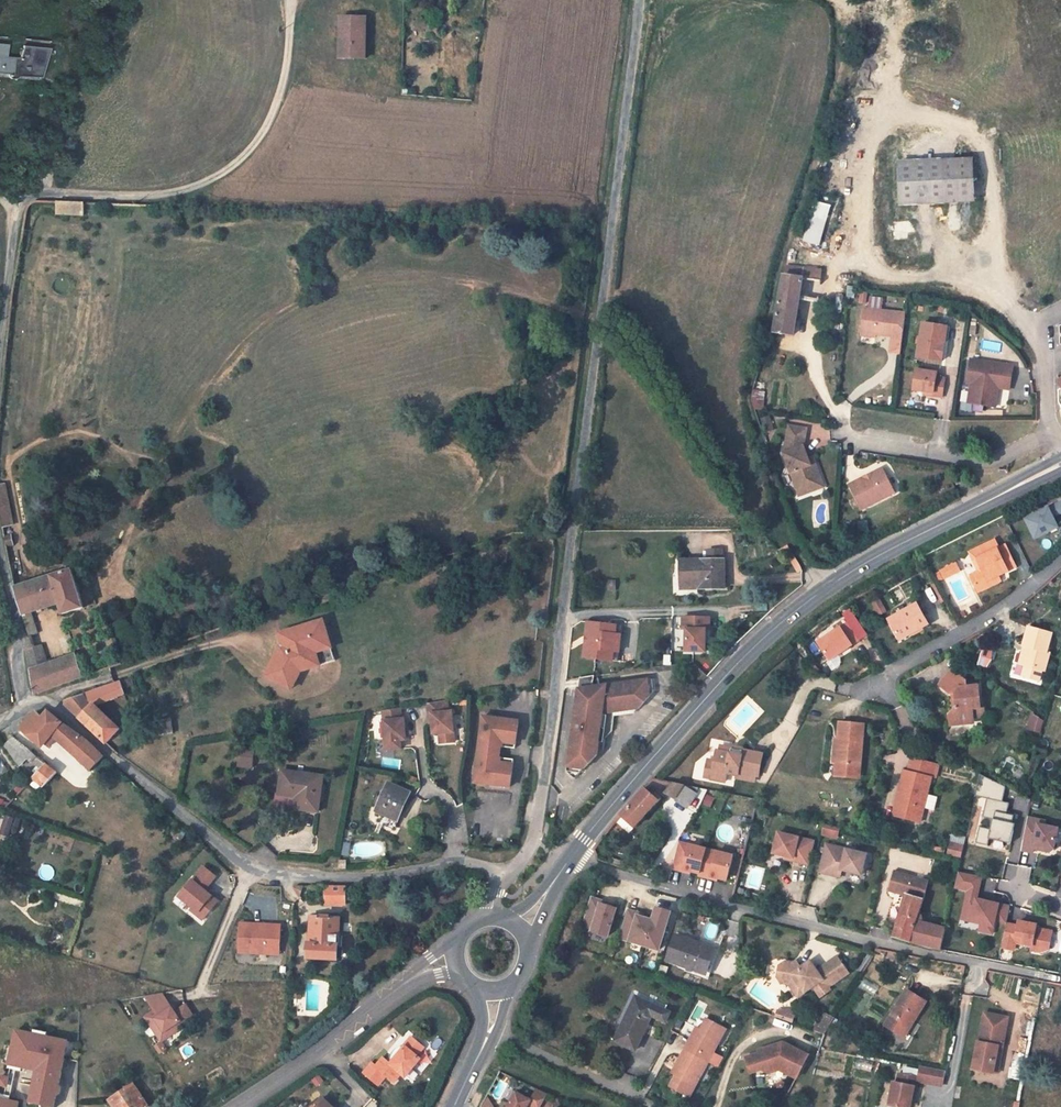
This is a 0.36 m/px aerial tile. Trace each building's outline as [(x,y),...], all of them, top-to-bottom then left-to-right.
[(340,29),(340,39),(345,39),(345,60),(366,60),(367,19),(341,19),(340,29)] [(10,78),(11,79),(13,79),(15,79),(17,78),(18,78),(19,77),(41,78),(51,42),(24,40),(20,58),(7,57),(8,38),(0,37),(0,74),(8,74),(8,75),(9,77),(10,78)] [(973,160),(944,161),(947,204),(975,203),(973,160)] [(901,206),(947,204),(944,161),(899,163),(901,206)] [(820,246),(832,205),(815,200),(803,241),(820,246)] [(84,204),(58,203),(58,214),(84,216),(84,215),(84,204)] [(84,204),(84,215),(100,216),(101,204),(84,204)] [(811,273),(786,271),(784,276),(810,279),(811,273)] [(810,279),(784,276),(784,278),(774,332),(779,333),(783,333),(793,335),(799,297),(820,300),(821,281),(821,280),(816,280),(810,279)] [(901,341),(904,313),(863,308),(860,333),(874,335),(890,337),(890,339),(901,341)] [(915,356),(939,359),(941,341),(938,341),(940,324),(919,321),(915,356)] [(941,341),(944,341),(946,325),(940,324),(938,341),(941,341)] [(969,359),(966,382),(970,383),(969,391),(974,392),(972,403),(994,407),(996,391),(994,391),(995,383),(1009,385),(1012,365),(969,359)] [(911,389),(922,390),(930,391),(930,395),(940,396),(943,376),(934,374),(934,371),(914,368),(911,389)] [(995,383),(994,391),(996,391),(997,387),(1008,389),(1009,385),(995,383)] [(765,392),(754,389),(752,398),(752,400),(755,409),(764,410),(765,400),(765,392)] [(769,415),(760,419),(765,433),(774,430),(769,415)] [(805,428),(788,425),(783,453),(798,492),(812,487),(809,479),(817,475),(812,463),(809,464),(807,458),(802,446),(805,428)] [(812,487),(798,492),(799,495),(824,486),(812,456),(807,458),(809,464),(812,463),(817,475),(809,479),(812,487)] [(863,477),(848,485),(862,511),(894,494),(880,469),(869,475),(869,477),(865,479),(863,477)] [(964,474),(954,480),(957,486),(967,481),(964,474)] [(1,528),(13,525),(5,485),(0,486),(0,521),(1,528)] [(1027,521),(1036,540),(1059,529),(1053,518),(1060,515),(1060,504),(1027,521)] [(3,538),(6,547),(13,546),(11,536),(3,538)] [(979,572),(971,576),(978,592),(991,586),(988,581),(998,576),(1008,571),(1016,567),(1008,551),(1005,545),(997,549),(994,541),(975,550),(979,558),(977,559),(983,570),(979,572)] [(790,545),(785,547),(798,571),(803,568),(790,545)] [(710,550),(710,561),(724,561),(723,550),(710,550)] [(970,552),(979,572),(983,570),(977,559),(979,558),(975,550),(970,552)] [(680,565),(681,585),(696,585),(696,590),(723,590),(723,580),(725,580),(725,561),(724,561),(710,561),(680,562),(680,565)] [(941,571),(945,578),(959,571),(955,564),(941,571)] [(14,588),(23,615),(32,612),(60,603),(64,615),(83,609),(71,571),(14,588)] [(1001,581),(998,576),(988,581),(991,586),(1001,581)] [(939,591),(935,583),(931,584),(937,596),(941,594),(939,591)] [(887,610),(881,599),(873,603),(879,614),(887,610)] [(928,623),(917,604),(905,610),(902,605),(894,609),(896,612),(892,613),(894,616),(889,619),(899,639),(928,623)] [(39,635),(32,612),(23,615),(29,637),(39,635)] [(686,630),(686,652),(705,652),(705,631),(710,631),(710,619),(682,618),(682,630),(686,630)] [(320,667),(315,650),(330,645),(323,622),(285,634),(288,645),(284,646),(285,647),(267,679),(287,689),(295,675),(301,673),(320,667)] [(584,658),(612,661),(613,651),(611,651),(613,634),(615,635),(616,625),(587,622),(586,637),(589,637),(588,643),(585,643),(584,658)] [(829,660),(859,641),(847,623),(818,642),(829,660)] [(612,661),(617,661),(621,626),(616,625),(615,635),(613,634),(611,651),(613,651),(612,661)] [(1029,628),(1024,646),(1028,647),(1023,665),(1046,670),(1051,654),(1048,653),(1053,635),(1029,628)] [(336,662),(330,645),(315,650),(320,667),(336,662)] [(35,694),(83,678),(76,655),(48,665),(42,646),(27,650),(27,651),(35,694)] [(1018,663),(1023,665),(1028,647),(1024,646),(1018,663)] [(940,684),(951,694),(955,694),(957,707),(953,710),(953,711),(950,715),(951,726),(970,724),(974,719),(973,709),(981,709),(981,708),(979,686),(967,687),(967,681),(952,670),(940,684)] [(295,675),(287,689),(291,691),(301,673),(295,675)] [(579,690),(573,730),(601,726),(603,713),(609,713),(638,709),(649,697),(647,681),(598,687),(597,676),(580,678),(579,690)] [(121,683),(123,690),(134,686),(132,679),(121,683)] [(123,690),(121,683),(101,689),(86,695),(93,707),(95,706),(124,695),(123,690)] [(66,706),(106,744),(120,730),(95,706),(93,707),(86,695),(66,701),(66,706)] [(439,733),(440,742),(455,741),(452,711),(449,711),(448,699),(428,703),(429,713),(432,713),(433,733),(439,733)] [(383,710),(386,749),(401,748),(400,739),(406,739),(405,736),(405,729),(404,718),(401,719),(400,707),(383,710)] [(981,718),(981,709),(973,709),(974,719),(981,718)] [(37,712),(21,729),(30,737),(32,734),(45,746),(46,745),(53,737),(57,741),(91,771),(105,757),(86,740),(64,725),(49,711),(43,718),(37,712)] [(603,713),(601,726),(603,725),(606,722),(615,722),(609,713),(603,713)] [(483,715),(475,782),(511,786),(514,758),(500,756),(501,745),(516,747),(519,719),(483,715)] [(1027,729),(1041,733),(1045,719),(1031,715),(1027,729)] [(836,763),(861,765),(865,725),(839,723),(838,739),(836,763)] [(609,741),(616,733),(615,724),(603,725),(601,726),(573,730),(570,755),(585,755),(586,760),(593,760),(597,756),(597,751),(603,752),(605,742),(609,741)] [(13,737),(5,745),(4,746),(19,768),(28,760),(31,762),(36,757),(13,737)] [(50,749),(57,741),(53,737),(46,745),(50,749)] [(722,745),(720,751),(744,757),(746,751),(722,745)] [(238,761),(251,763),(253,752),(240,750),(238,761)] [(715,761),(711,779),(725,782),(727,773),(738,775),(739,772),(756,775),(759,776),(763,755),(746,751),(744,757),(720,751),(718,751),(715,761)] [(585,755),(570,755),(568,767),(584,770),(593,760),(586,760),(585,755)] [(907,772),(904,771),(893,815),(921,822),(935,764),(911,758),(907,772)] [(35,780),(44,788),(57,773),(40,759),(34,764),(41,771),(33,779),(35,780)] [(704,777),(711,779),(715,761),(709,759),(704,777)] [(304,799),(303,810),(318,812),(324,777),(282,771),(279,795),(295,797),(304,799)] [(754,785),(756,775),(739,772),(738,775),(737,782),(754,785)] [(1006,787),(980,775),(975,795),(987,798),(983,816),(993,819),(991,829),(980,826),(976,842),(988,845),(990,838),(1011,843),(1015,823),(1013,823),(1015,815),(1007,813),(1010,803),(1003,801),(1006,787)] [(684,785),(654,779),(621,815),(635,828),(665,794),(688,808),(697,794),(684,785)] [(40,792),(44,788),(35,780),(30,785),(40,792)] [(377,810),(386,814),(398,819),(410,794),(389,783),(382,799),(377,797),(373,806),(378,808),(377,810)] [(684,785),(697,794),(701,789),(684,785)] [(5,809),(15,799),(12,797),(7,792),(0,800),(0,807),(5,809)] [(304,799),(295,797),(294,809),(303,810),(304,799)] [(395,827),(397,822),(398,819),(386,814),(385,817),(383,822),(395,827)] [(5,816),(0,831),(0,835),(8,838),(15,819),(5,816)] [(1045,822),(1028,819),(1021,851),(1033,853),(1034,846),(1040,847),(1039,851),(1050,853),(1053,851),(1058,830),(1044,827),(1045,822)] [(837,839),(840,828),(824,825),(822,835),(837,839)] [(179,844),(184,839),(177,833),(173,838),(179,844)] [(778,834),(773,854),(786,857),(793,859),(792,861),(808,865),(814,842),(778,834)] [(950,836),(948,856),(963,857),(965,837),(950,836)] [(706,850),(679,843),(672,869),(683,872),(683,870),(690,872),(699,875),(706,850)] [(827,845),(820,873),(840,878),(842,871),(862,876),(867,855),(827,845)] [(734,858),(706,850),(699,875),(699,877),(710,880),(711,878),(718,880),(727,882),(734,858)] [(204,868),(180,897),(194,908),(199,913),(197,915),(204,920),(219,902),(205,891),(216,878),(204,868)] [(982,876),(958,871),(955,888),(968,891),(964,912),(973,914),(972,922),(982,924),(980,931),(993,934),(996,920),(1001,921),(1004,904),(977,898),(982,876)] [(906,895),(893,937),(941,950),(946,928),(922,922),(921,916),(918,915),(928,882),(894,872),(888,890),(906,895)] [(295,886),(294,886),(294,891),(300,898),(304,886),(295,886)] [(345,887),(326,887),(325,905),(345,906),(345,900),(345,890),(345,887)] [(356,891),(345,890),(345,900),(355,900),(356,891)] [(601,901),(591,898),(582,925),(592,929),(592,931),(607,936),(616,909),(611,907),(601,904),(601,901)] [(1010,906),(1004,904),(1001,921),(1007,922),(1010,906)] [(627,910),(619,938),(659,951),(670,912),(656,908),(652,921),(642,918),(637,916),(638,913),(627,910)] [(309,959),(337,960),(339,919),(311,918),(309,959)] [(1017,927),(1006,924),(1001,948),(1014,951),(1015,943),(1032,947),(1031,951),(1042,953),(1048,951),(1052,932),(1036,929),(1036,926),(1018,922),(1017,927)] [(281,925),(240,923),(238,952),(279,955),(281,925)] [(706,974),(715,949),(676,936),(668,961),(706,974)] [(706,974),(710,976),(718,951),(715,949),(706,974)] [(794,964),(785,962),(780,965),(776,977),(780,982),(789,984),(792,989),(799,985),(805,994),(813,988),(820,999),(830,992),(829,989),(850,975),(839,958),(818,972),(817,972),(815,974),(814,973),(804,970),(803,970),(802,968),(797,962),(794,964)] [(812,962),(802,968),(803,970),(804,970),(814,973),(815,974),(817,972),(812,962)] [(798,999),(805,994),(799,985),(792,989),(798,999)] [(911,1020),(915,1022),(927,1002),(907,990),(885,1025),(902,1035),(911,1020)] [(163,995),(147,997),(157,1012),(147,1018),(163,1042),(196,1020),(187,1007),(176,1014),(163,995)] [(671,1013),(636,996),(615,1042),(636,1051),(653,1017),(666,1023),(671,1013)] [(979,1039),(973,1066),(994,1070),(994,1069),(999,1043),(1003,1044),(1009,1014),(985,1010),(979,1039)] [(780,1012),(778,1018),(793,1024),(797,1013),(791,1011),(788,1012),(788,1014),(780,1012)] [(825,1035),(824,1035),(835,1019),(824,1013),(813,1030),(825,1035)] [(726,1030),(706,1020),(700,1031),(698,1036),(693,1034),(675,1070),(679,1072),(676,1077),(670,1088),(690,1098),(708,1064),(713,1054),(726,1030)] [(902,1035),(905,1037),(915,1022),(911,1020),(902,1035)] [(16,1031),(9,1065),(37,1071),(30,1102),(42,1105),(42,1106),(54,1106),(56,1096),(59,1094),(61,1088),(59,1085),(68,1042),(16,1031)] [(403,1044),(404,1045),(406,1047),(414,1037),(411,1035),(403,1044)] [(371,1063),(363,1072),(378,1086),(386,1076),(393,1082),(400,1073),(405,1076),(420,1058),(416,1055),(424,1046),(414,1037),(406,1047),(404,1045),(404,1046),(390,1062),(389,1063),(382,1057),(374,1066),(371,1063)] [(763,1070),(770,1074),(780,1071),(796,1079),(808,1056),(783,1043),(766,1049),(768,1054),(762,1056),(761,1054),(746,1058),(750,1073),(763,1070)] [(999,1043),(994,1069),(998,1070),(1003,1044),(999,1043)] [(390,1058),(390,1062),(404,1046),(401,1045),(399,1046),(394,1049),(391,1053),(390,1058)] [(713,1054),(708,1064),(717,1069),(723,1059),(713,1054)] [(944,1071),(920,1066),(918,1077),(917,1080),(941,1084),(944,1071)] [(899,1073),(897,1082),(893,1081),(889,1105),(901,1106),(910,1106),(914,1086),(916,1086),(917,1080),(918,1077),(899,1073)] [(3,1077),(2,1086),(10,1087),(11,1079),(3,1077)] [(126,1086),(127,1089),(110,1100),(114,1106),(150,1106),(134,1084),(130,1087),(129,1085),(126,1086)] [(508,1106),(540,1106),(547,1094),(537,1090),(531,1100),(516,1092),(508,1106)]
